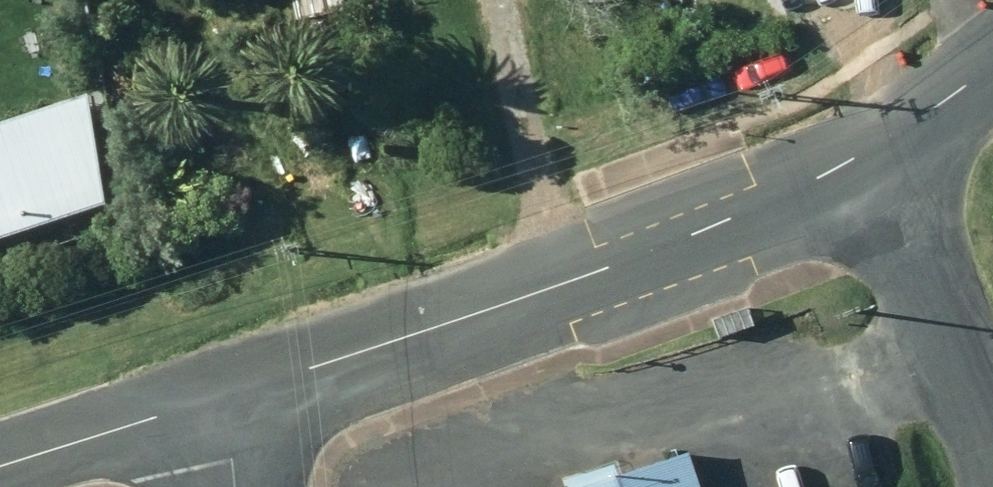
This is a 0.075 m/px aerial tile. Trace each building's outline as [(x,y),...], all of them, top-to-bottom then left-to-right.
[(109,214),(70,101),(0,124),(0,248),(109,214)] [(749,307),(719,320),(727,339),(757,326),(749,307)] [(697,451),(625,475),(620,460),(570,476),(575,486),(709,486),(697,451)]
